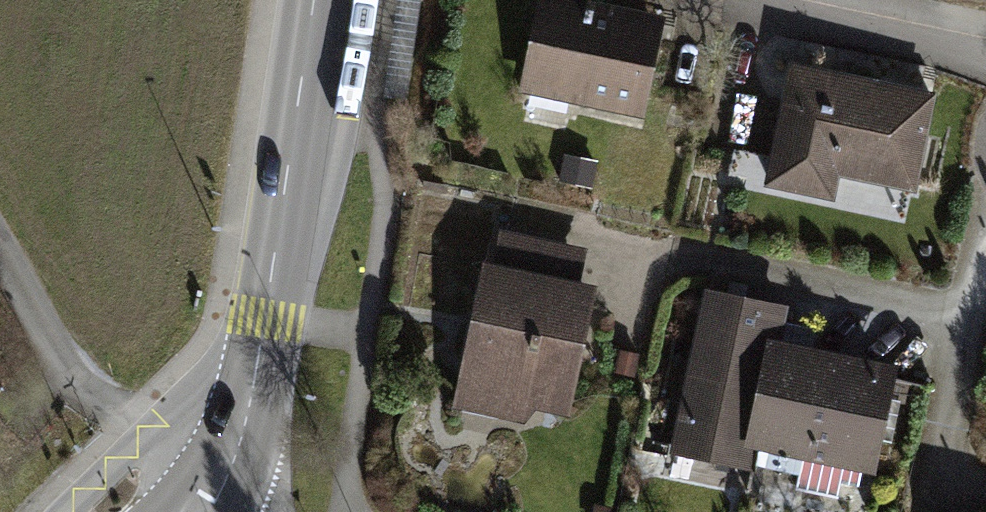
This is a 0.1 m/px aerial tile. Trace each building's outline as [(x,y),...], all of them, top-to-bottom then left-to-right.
[(593,0),(535,0),(516,91),(642,118),(664,15),(593,0)] [(935,93),(787,62),(761,185),(832,200),(837,176),(914,192),(935,93)] [(596,161),(562,154),(557,178),(591,185),(596,161)] [(483,233),(452,401),(561,421),(592,253),(483,233)] [(751,443),(774,340),(783,301),(696,281),(657,451),(744,471),(751,443)] [(774,340),(751,443),(870,470),(894,367),(774,340)] [(626,352),(612,349),(606,370),(621,374),(626,352)] [(587,500),(585,511),(602,511),(603,502),(587,500)]
